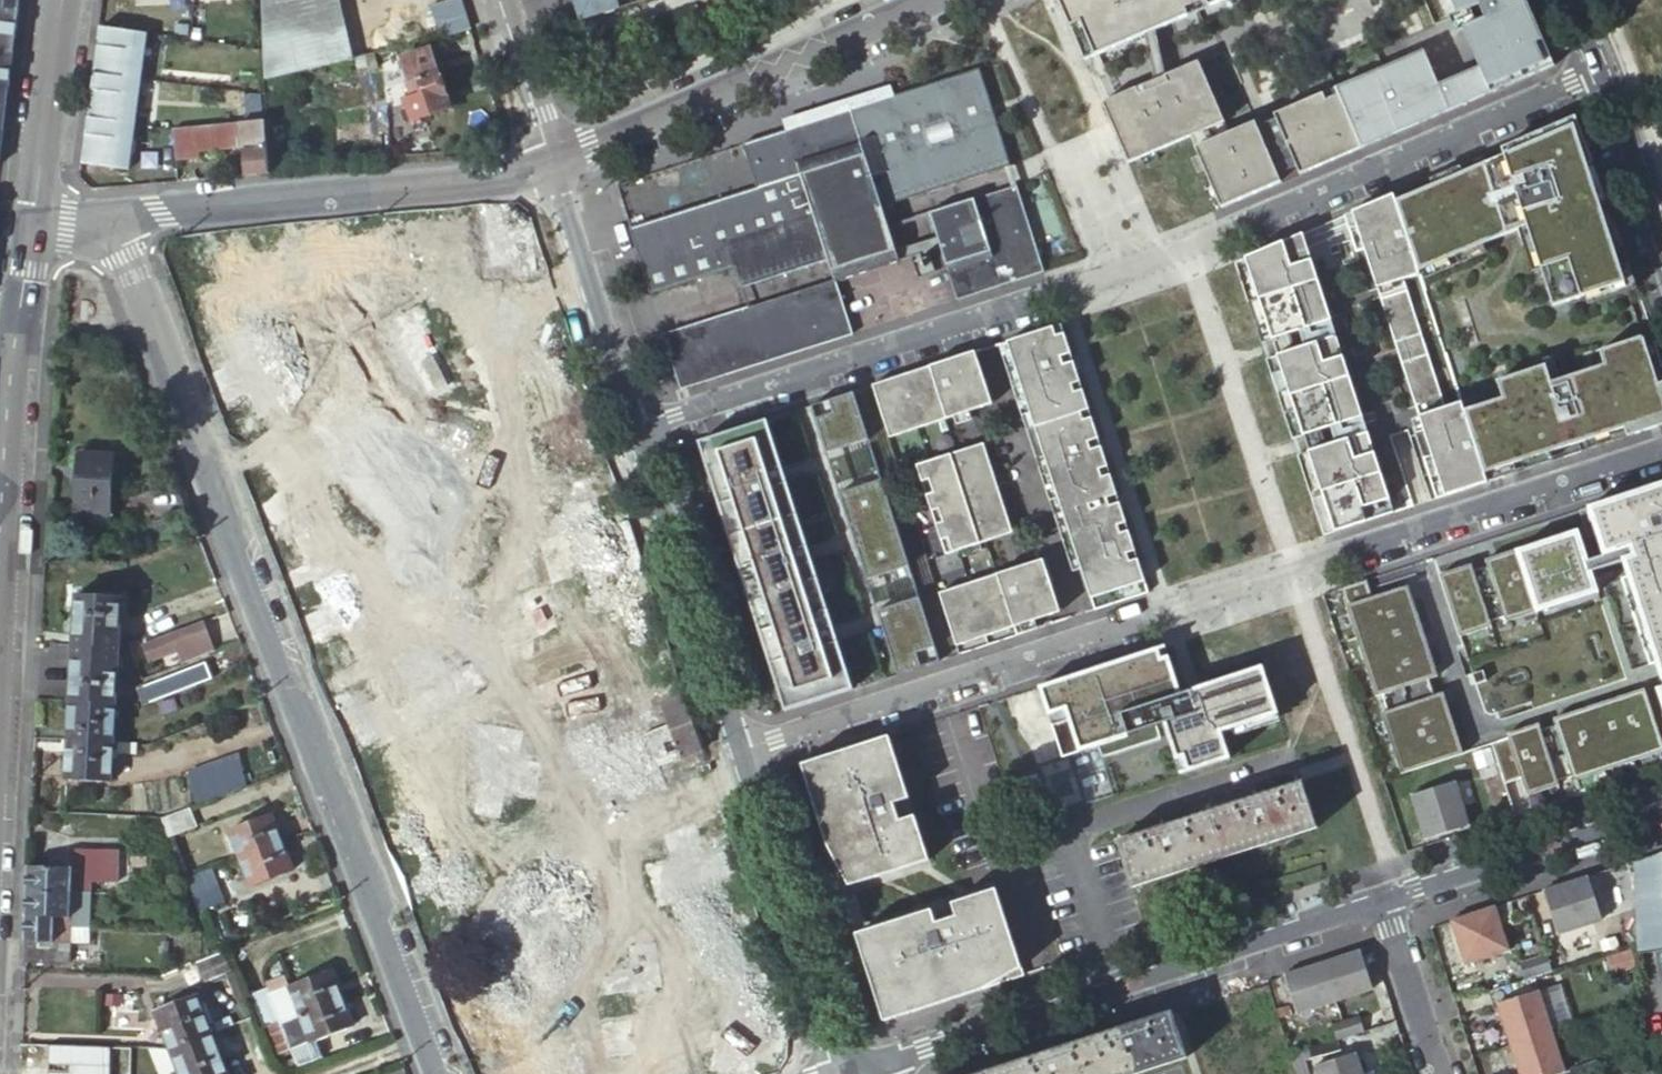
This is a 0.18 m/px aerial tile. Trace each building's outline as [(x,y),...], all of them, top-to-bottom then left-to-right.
[(18,11),(20,0),(0,0),(0,14),(18,11)] [(270,77),(351,58),(338,0),(264,0),(270,77)] [(441,37),(441,39),(471,31),(461,0),(448,0),(431,6),(441,37)] [(580,9),(584,20),(608,12),(621,8),(618,0),(577,0),(580,9)] [(1083,60),(1098,54),(1145,34),(1155,30),(1224,0),(1058,0),(1083,60)] [(1469,45),(1478,67),(1437,84),(1423,50),(1335,87),(1360,148),(1448,110),(1489,92),(1554,65),(1543,39),(1533,17),(1526,0),(1450,0),(1469,45)] [(12,56),(18,11),(0,14),(0,61),(12,56)] [(102,28),(99,28),(96,50),(93,74),(96,74),(141,80),(148,34),(102,28)] [(7,93),(12,56),(0,61),(0,95),(7,93)] [(405,101),(412,121),(450,110),(433,58),(406,66),(411,83),(418,80),(421,87),(411,90),(414,98),(405,101)] [(1116,96),(1106,100),(1132,162),(1189,136),(1193,135),(1221,123),(1195,62),(1145,83),(1134,88),(1117,95),(1116,96)] [(980,70),(745,145),(758,189),(632,229),(637,244),(652,294),(736,267),(740,278),(747,276),(749,285),(829,260),(835,282),(899,262),(888,227),(882,205),(1009,165),(980,70)] [(96,74),(93,74),(90,96),(86,120),(89,120),(135,126),(141,80),(96,74)] [(1226,134),(1199,146),(1225,206),(1280,182),(1299,174),(1360,148),(1335,87),(1273,114),(1254,122),(1226,134)] [(1476,166),(1394,201),(1417,271),(1525,226),(1552,306),(1624,282),(1586,166),(1592,163),(1573,117),(1499,148),(1502,155),(1484,162),(1476,166)] [(89,120),(86,120),(84,139),(83,142),(80,165),(86,166),(128,172),(130,162),(134,134),(135,126),(89,120)] [(242,129),(241,123),(173,130),(176,157),(176,160),(198,159),(197,152),(243,149),(245,178),(270,175),(266,128),(266,127),(242,129)] [(270,175),(287,174),(284,127),(266,128),(270,175)] [(1016,186),(1009,165),(882,205),(888,227),(932,213),(1016,186)] [(1043,273),(1016,186),(932,213),(960,298),(1043,273)] [(1417,271),(1394,201),(1392,194),(1343,215),(1355,252),(1364,249),(1431,454),(1422,457),(1436,498),(1486,481),(1483,473),(1463,411),(1417,271)] [(534,276),(532,223),(502,225),(500,203),(481,204),(483,235),(457,237),(455,208),(420,209),(421,244),(401,245),(402,274),(510,268),(511,277),(534,276)] [(1302,233),(1282,242),(1290,266),(1310,260),(1302,233)] [(1290,266),(1282,242),(1234,262),(1260,343),(1299,330),(1330,319),(1310,260),(1290,266)] [(829,260),(749,285),(742,288),(750,308),(835,282),(829,260)] [(835,282),(750,308),(665,334),(682,387),(852,335),(835,282)] [(456,388),(418,304),(377,324),(390,353),(375,360),(400,413),(456,388)] [(1330,319),(1299,330),(1304,346),(1335,336),(1330,319)] [(1064,323),(1006,341),(1080,568),(1094,610),(1151,591),(1146,576),(1141,561),(1125,510),(1120,494),(1107,454),(1102,439),(1079,369),(1074,354),(1064,323)] [(1304,346),(1265,359),(1292,438),(1330,426),(1362,416),(1335,336),(1304,346)] [(1463,411),(1483,473),(1560,448),(1577,443),(1624,428),(1626,436),(1661,424),(1661,382),(1657,384),(1642,337),(1599,350),(1603,365),(1550,382),(1545,366),(1497,382),(1502,398),(1463,411)] [(1080,568),(1006,341),(998,344),(1072,571),(1080,568)] [(930,366),(871,384),(888,437),(991,405),(975,352),(944,361),(952,385),(937,390),(930,366)] [(944,361),(930,366),(937,390),(952,385),(944,361)] [(852,391),(810,404),(825,452),(867,438),(852,391)] [(1362,416),(1330,426),(1335,442),(1367,432),(1362,416)] [(765,419),(697,441),(712,489),(715,497),(718,505),(738,569),(740,576),(743,585),(763,648),(766,654),(768,663),(784,711),(852,688),(837,641),(832,626),(811,562),(806,547),(786,483),(781,466),(765,419)] [(1388,499),(1367,432),(1335,442),(1297,454),(1323,535),(1365,521),(1361,508),(1388,499)] [(1000,438),(916,465),(915,465),(944,554),(1029,526),(1000,438)] [(112,456),(78,454),(76,513),(109,515),(112,456)] [(880,478),(838,491),(866,579),(908,565),(880,478)] [(1596,569),(1627,559),(1632,573),(1625,576),(1653,662),(1660,660),(1661,668),(1661,482),(1584,508),(1593,535),(1602,532),(1609,553),(1602,556),(1593,558),(1596,569)] [(641,569),(626,516),(597,524),(589,496),(554,506),(560,529),(534,536),(547,584),(573,577),(571,569),(590,563),(595,582),(641,569)] [(1388,499),(1361,508),(1365,521),(1392,512),(1388,499)] [(349,662),(382,649),(339,542),(345,540),(336,518),(290,536),(301,564),(287,570),(304,612),(299,615),(312,648),(339,637),(349,662)] [(1478,569),(1476,562),(1462,566),(1444,572),(1463,633),(1496,623),(1494,618),(1508,613),(1510,619),(1603,590),(1596,569),(1593,558),(1583,528),(1499,554),(1490,557),(1493,564),(1489,565),(1478,569)] [(996,574),(938,593),(956,645),(1012,626),(1015,635),(1062,620),(1041,559),(1011,569),(1018,592),(1003,597),(996,574)] [(1011,569),(996,574),(1003,597),(1018,592),(1011,569)] [(605,583),(613,606),(650,592),(642,570),(605,583)] [(1371,577),(1346,585),(1352,603),(1350,603),(1380,693),(1386,691),(1391,708),(1386,710),(1405,770),(1467,750),(1447,690),(1438,693),(1433,676),(1441,673),(1412,583),(1377,595),(1371,577)] [(77,596),(74,646),(119,650),(121,599),(77,596)] [(918,596),(875,609),(896,674),(938,660),(918,596)] [(613,613),(624,645),(649,636),(638,605),(613,613)] [(209,639),(203,623),(143,645),(150,662),(209,639)] [(1165,645),(1039,686),(1062,757),(1068,755),(1094,747),(1127,736),(1127,735),(1164,723),(1176,759),(1182,757),(1187,772),(1230,758),(1222,731),(1277,713),(1262,666),(1180,692),(1165,645)] [(74,646),(71,702),(115,705),(119,650),(74,646)] [(143,704),(175,693),(169,677),(137,689),(143,704)] [(1648,687),(1558,716),(1560,723),(1545,728),(1543,721),(1511,731),(1513,735),(1494,741),(1507,781),(1525,775),(1530,793),(1563,782),(1561,778),(1577,773),(1578,777),(1661,750),(1661,729),(1648,687)] [(659,766),(698,756),(682,692),(655,699),(662,727),(602,742),(598,726),(576,732),(590,786),(625,777),(631,799),(665,791),(659,766)] [(68,741),(113,744),(115,705),(71,702),(68,741)] [(482,722),(465,812),(502,819),(507,790),(537,796),(544,762),(520,757),(525,730),(482,722)] [(800,764),(840,887),(929,859),(915,817),(900,822),(894,804),(909,799),(888,735),(800,764)] [(111,783),(113,744),(68,741),(67,780),(111,783)] [(1094,747),(1068,755),(1084,805),(1115,795),(1107,767),(1101,769),(1094,747)] [(234,758),(185,776),(197,805),(245,787),(234,758)] [(1057,806),(1080,799),(1067,759),(1045,766),(1057,806)] [(448,910),(481,894),(417,762),(370,784),(375,794),(389,787),(401,812),(385,820),(401,854),(423,844),(434,866),(403,881),(413,902),(438,890),(448,910)] [(1004,782),(1018,825),(1050,815),(1036,772),(1004,782)] [(1455,780),(1411,794),(1425,839),(1447,831),(1469,824),(1455,780)] [(1117,841),(1132,888),(1318,829),(1302,781),(1117,841)] [(190,811),(161,822),(168,840),(197,829),(190,811)] [(241,859),(279,845),(268,817),(230,831),(241,859)] [(640,861),(652,904),(741,878),(727,831),(704,838),(699,820),(661,831),(667,853),(640,861)] [(290,873),(279,845),(241,859),(251,887),(290,873)] [(1638,857),(1639,950),(1661,947),(1661,850),(1638,857)] [(70,869),(27,867),(26,891),(71,894),(72,882),(90,883),(91,872),(107,873),(108,852),(71,851),(70,869)] [(540,894),(511,878),(484,925),(505,937),(515,921),(548,940),(543,948),(572,965),(597,921),(573,907),(585,886),(555,868),(540,894)] [(211,870),(186,880),(198,913),(223,903),(211,870)] [(1567,880),(1545,887),(1559,931),(1603,917),(1589,873),(1567,880)] [(855,934),(883,1021),(1025,975),(996,888),(951,902),(956,915),(935,921),(931,909),(855,934)] [(70,913),(71,894),(26,891),(25,913),(70,916),(70,913)] [(1501,918),(1497,903),(1473,911),(1453,917),(1467,962),(1511,948),(1501,918)] [(25,913),(22,963),(67,965),(68,944),(88,945),(89,928),(88,928),(69,927),(70,916),(25,913)] [(89,914),(70,913),(70,916),(69,927),(88,928),(89,914)] [(755,1014),(763,968),(752,966),(757,939),(711,930),(703,979),(732,984),(720,1051),(707,1049),(703,1071),(721,1073),(755,1073),(759,1048),(781,1052),(787,1020),(755,1014)] [(604,1057),(634,1054),(636,1073),(689,1073),(686,1049),(666,1051),(661,1003),(666,1002),(659,940),(623,943),(626,973),(598,976),(600,996),(623,994),(626,1019),(600,1022),(604,1057)] [(1374,985),(1363,946),(1325,957),(1337,997),(1374,985)] [(1325,957),(1286,969),(1298,1009),(1337,997),(1325,957)] [(250,1004),(261,1032),(267,1030),(277,1026),(339,1002),(328,974),(250,1004)] [(1544,989),(1556,1024),(1570,1019),(1557,984),(1544,989)] [(1540,985),(1497,999),(1510,1040),(1553,1027),(1540,985)] [(499,997),(455,1018),(471,1050),(515,1029),(499,997)] [(154,1014),(169,1054),(210,1038),(195,998),(154,1014)] [(339,1002),(277,1026),(288,1054),(295,1073),(296,1073),(321,1064),(313,1044),(350,1030),(339,1002)] [(1191,1057),(1176,1010),(1124,1026),(1038,1054),(975,1073),(1139,1073),(1191,1057)] [(277,1026),(267,1030),(278,1058),(288,1054),(277,1026)] [(1510,1040),(1521,1073),(1545,1073),(1566,1067),(1553,1027),(1510,1040)] [(169,1054),(177,1073),(191,1073),(219,1063),(210,1038),(169,1054)] [(527,1041),(493,1056),(501,1073),(541,1073),(527,1041)] [(1316,1062),(1320,1073),(1367,1073),(1358,1048),(1316,1062)] [(191,1073),(224,1073),(219,1063),(191,1073)]
